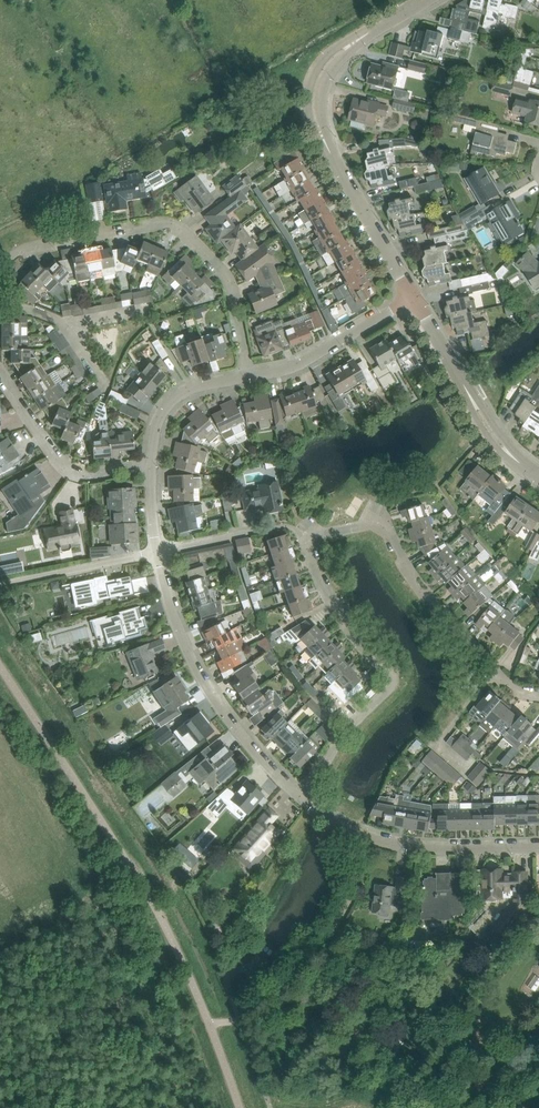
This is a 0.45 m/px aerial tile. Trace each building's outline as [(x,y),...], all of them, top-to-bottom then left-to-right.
[(465,31),(472,33),(477,34),(480,22),(468,19),(470,11),(486,15),(483,26),(488,27),(497,22),(499,15),(515,19),(518,6),(502,2),(502,0),(490,0),(489,1),(487,0),(465,0),(456,6),(457,7),(457,6),(457,9),(453,8),(450,20),(466,24),(465,31)] [(528,1),(524,7),(529,11),(534,6),(528,1)] [(438,26),(436,33),(428,31),(427,33),(420,31),(417,42),(413,41),(410,51),(423,54),(423,52),(432,54),(434,46),(436,47),(436,45),(441,47),(444,36),(448,37),(447,39),(459,42),(469,45),(472,33),(465,31),(452,28),(451,30),(438,26)] [(392,42),(389,55),(396,57),(400,44),(392,42)] [(532,57),(534,49),(526,49),(525,55),(532,57)] [(524,69),(526,60),(521,58),(518,67),(524,69)] [(424,73),(427,64),(412,61),(409,69),(424,73)] [(368,82),(393,88),(399,66),(391,64),(390,69),(373,65),(368,82)] [(515,81),(513,86),(529,91),(534,71),(524,69),(518,67),(515,81)] [(511,95),(513,86),(507,85),(495,82),(493,90),(511,95)] [(538,125),(538,102),(531,100),(531,102),(517,98),(514,110),(528,114),(526,122),(538,125)] [(350,118),(349,119),(352,119),(350,126),(363,130),(365,123),(374,125),(377,113),(386,115),(388,107),(379,105),(380,104),(370,101),(369,103),(362,101),(354,99),(350,116),(350,118)] [(413,113),(415,103),(396,99),(393,108),(413,113)] [(455,114),(453,123),(462,125),(461,130),(475,134),(476,129),(480,130),(480,129),(482,120),(455,114)] [(475,134),(472,144),(476,145),(480,146),(478,152),(496,157),(497,153),(506,156),(507,152),(514,154),(517,142),(507,140),(508,137),(508,136),(502,134),(498,133),(486,130),(484,136),(475,134)] [(393,139),(379,140),(380,147),(390,145),(390,147),(393,147),(411,145),(418,147),(419,142),(411,140),(403,138),(393,139)] [(365,158),(368,169),(368,170),(386,165),(386,166),(390,165),(387,154),(392,152),(390,147),(390,145),(367,150),(369,157),(365,158)] [(274,163),(276,168),(287,162),(284,157),(274,163)] [(302,170),(304,169),(298,158),(288,164),(287,162),(276,168),(278,171),(281,170),(287,179),(302,170)] [(389,176),(386,166),(386,165),(368,170),(368,169),(364,170),(367,182),(371,182),(372,188),(395,183),(393,175),(389,176)] [(500,194),(486,169),(484,167),(483,168),(465,178),(481,205),(500,194)] [(279,197),(291,191),(308,180),(302,170),(287,179),(278,184),(280,188),(276,191),(279,197)] [(127,182),(105,186),(108,203),(110,202),(111,211),(126,208),(124,200),(145,196),(144,194),(152,189),(153,191),(175,179),(175,178),(170,171),(162,176),(159,171),(146,178),(146,179),(142,180),(127,182)] [(440,174),(427,177),(428,182),(441,179),(440,174)] [(238,175),(223,187),(231,197),(240,191),(247,185),(251,183),(246,176),(241,179),(238,175)] [(194,178),(174,193),(180,201),(184,198),(195,213),(213,200),(207,191),(205,192),(194,178)] [(417,178),(399,181),(401,189),(414,186),(418,185),(417,180),(417,178)] [(297,201),(299,200),(314,191),(314,190),(308,180),(291,191),(297,201)] [(431,182),(418,185),(414,186),(416,193),(433,189),(431,182)] [(99,183),(87,185),(89,201),(101,199),(99,183)] [(247,185),(240,191),(243,196),(251,191),(247,185)] [(257,195),(258,196),(262,194),(257,187),(253,190),(257,195)] [(305,210),(322,200),(316,189),(314,190),(314,191),(299,200),(305,210)] [(240,191),(231,197),(205,217),(212,225),(206,229),(217,243),(221,239),(235,229),(225,215),(246,200),(243,196),(240,191)] [(266,200),(262,194),(258,196),(262,203),(266,200)] [(390,220),(393,219),(411,215),(409,204),(413,203),(412,195),(389,201),(390,207),(387,208),(390,220)] [(305,210),(298,214),(304,224),(328,210),(322,200),(305,210)] [(519,216),(519,215),(517,211),(511,201),(490,213),(488,214),(488,215),(502,239),(505,243),(514,238),(524,232),(520,226),(520,225),(516,218),(519,216)] [(460,214),(463,221),(479,212),(475,205),(460,214)] [(267,210),(271,216),(275,214),(270,207),(267,210)] [(479,212),(463,221),(468,230),(469,231),(476,226),(475,224),(483,220),(483,219),(488,215),(488,214),(490,213),(487,207),(479,212)] [(332,222),(333,222),(335,221),(328,210),(304,224),(307,228),(313,224),(317,230),(317,231),(332,222)] [(275,214),(271,216),(276,223),(279,220),(275,214)] [(401,237),(424,232),(422,224),(417,225),(415,214),(411,215),(393,219),(396,231),(399,230),(401,237)] [(450,234),(467,230),(468,230),(463,221),(460,214),(452,216),(454,225),(428,231),(430,239),(450,234)] [(315,246),(321,242),(338,232),(333,222),(332,222),(317,231),(317,230),(315,231),(318,237),(312,241),(315,246)] [(235,251),(243,261),(258,249),(240,225),(235,229),(221,239),(231,253),(235,251)] [(284,227),(280,229),(284,236),(288,233),(284,227)] [(467,230),(450,234),(452,242),(469,238),(467,230)] [(338,232),(321,242),(315,246),(321,256),(322,256),(327,253),(329,252),(329,251),(344,242),(338,232)] [(293,240),(288,233),(284,236),(289,243),(291,246),(295,244),(293,240)] [(328,266),(335,262),(353,251),(346,240),(344,242),(329,251),(329,252),(327,253),(322,256),(328,266)] [(136,259),(148,264),(156,247),(143,242),(140,251),(136,259)] [(426,255),(423,255),(425,267),(444,263),(447,263),(444,251),(448,250),(446,243),(424,248),(426,255)] [(297,247),(295,244),(291,246),(292,249),(296,257),(300,254),(297,247)] [(260,283),(261,283),(277,275),(272,265),(276,262),(263,245),(258,249),(243,261),(236,266),(247,281),(256,274),(260,283)] [(111,251),(115,272),(123,270),(125,265),(133,268),(136,259),(140,251),(127,246),(126,249),(121,250),(120,249),(111,251)] [(168,252),(156,247),(148,264),(146,271),(158,276),(161,270),(168,252)] [(111,251),(111,249),(97,251),(103,277),(116,275),(115,272),(111,251)] [(103,277),(97,251),(85,254),(90,280),(103,277)] [(353,251),(335,262),(341,272),(359,262),(353,251)] [(518,263),(526,271),(526,272),(537,290),(538,289),(538,264),(528,253),(518,263)] [(90,280),(85,254),(71,257),(72,259),(75,275),(76,280),(77,282),(90,280)] [(303,262),(300,254),(296,257),(301,267),(305,265),(303,262)] [(72,259),(62,261),(63,262),(57,263),(55,260),(46,270),(58,282),(59,283),(64,277),(68,281),(76,280),(75,275),(72,259)] [(180,259),(162,277),(175,289),(176,291),(181,287),(194,274),(189,268),(193,263),(190,259),(185,264),(180,259)] [(341,272),(347,282),(363,273),(363,274),(365,273),(359,262),(341,272)] [(39,263),(29,273),(43,286),(48,291),(58,282),(46,270),(39,263)] [(446,274),(444,263),(425,267),(422,268),(425,280),(428,279),(430,286),(452,281),(451,273),(446,274)] [(472,285),(489,281),(497,279),(493,272),(461,279),(461,280),(463,287),(472,285)] [(36,292),(43,286),(29,273),(20,282),(25,287),(20,292),(33,305),(41,297),(36,292)] [(345,284),(338,288),(344,298),(369,284),(363,274),(363,273),(347,282),(345,283),(345,284)] [(194,274),(181,287),(182,288),(187,293),(182,297),(190,306),(193,303),(195,305),(214,300),(212,293),(213,293),(213,292),(209,288),(210,287),(209,287),(208,288),(204,284),(209,279),(205,275),(200,280),(194,274)] [(277,275),(261,283),(263,289),(248,296),(256,313),(276,304),(273,295),(284,291),(277,275)] [(489,281),(472,285),(473,292),(491,288),(489,281)] [(351,294),(344,298),(343,299),(352,314),(366,306),(363,301),(375,294),(369,284),(351,294)] [(448,305),(444,306),(447,318),(451,317),(469,313),(466,302),(471,301),(469,293),(473,292),(472,285),(463,287),(465,294),(446,299),(448,305)] [(149,290),(141,291),(143,303),(152,301),(149,290)] [(143,303),(141,291),(132,293),(134,305),(143,303)] [(110,310),(123,307),(121,301),(115,303),(114,297),(107,298),(110,310)] [(110,310),(107,298),(101,299),(102,305),(95,307),(96,312),(110,310)] [(96,312),(95,307),(89,308),(88,302),(81,303),(81,304),(83,315),(96,312)] [(72,316),(70,306),(69,304),(61,305),(63,317),(72,316)] [(83,315),(81,304),(70,306),(72,316),(74,317),(83,315)] [(296,319),(282,324),(287,337),(290,346),(311,338),(308,331),(314,329),(314,330),(325,325),(318,310),(308,314),(310,320),(298,324),(296,319)] [(473,339),(490,335),(487,320),(475,323),(472,312),(469,313),(451,317),(453,329),(457,328),(458,335),(471,332),(473,339)] [(2,337),(20,337),(21,328),(27,328),(27,316),(9,316),(9,323),(2,323),(2,337)] [(333,319),(327,322),(331,332),(339,327),(334,319),(333,319)] [(255,329),(253,330),(256,338),(264,356),(282,349),(279,340),(287,337),(282,324),(281,320),(272,323),(271,321),(255,327),(255,329)] [(52,325),(46,329),(49,334),(55,330),(52,325)] [(63,335),(58,328),(55,330),(49,334),(48,334),(53,342),(63,335)] [(201,337),(209,360),(209,362),(226,357),(224,349),(225,348),(223,342),(225,341),(222,334),(213,337),(212,334),(201,337)] [(63,335),(53,342),(60,352),(70,345),(63,335)] [(171,350),(180,363),(190,359),(193,366),(209,360),(201,337),(200,337),(185,342),(182,335),(174,338),(177,348),(171,350)] [(388,344),(395,356),(398,361),(409,355),(415,366),(425,360),(416,345),(411,348),(403,336),(388,344)] [(21,337),(2,337),(2,350),(11,350),(20,350),(29,350),(29,337),(27,337),(21,337)] [(168,356),(158,339),(152,343),(162,360),(168,356)] [(384,363),(395,356),(388,344),(385,340),(369,349),(381,370),(387,367),(384,363)] [(70,345),(60,352),(63,357),(68,354),(72,359),(77,356),(70,345)] [(36,368),(40,365),(35,358),(30,358),(30,350),(29,350),(20,350),(11,350),(11,364),(15,364),(17,368),(16,369),(21,376),(35,367),(36,368)] [(77,356),(72,359),(76,365),(71,368),(74,374),(84,367),(77,356)] [(361,373),(352,358),(339,366),(351,387),(360,381),(362,385),(366,382),(371,392),(379,388),(367,369),(361,373)] [(150,362),(141,373),(157,386),(166,375),(150,362)] [(22,376),(20,378),(27,389),(47,376),(40,365),(36,368),(35,367),(21,376),(22,376)] [(351,387),(339,366),(326,374),(334,388),(327,392),(339,412),(346,407),(340,397),(344,395),(342,392),(351,387)] [(87,381),(92,378),(84,367),(74,374),(78,379),(83,376),(87,381)] [(373,370),(372,371),(383,390),(396,382),(390,373),(378,380),(373,371),(373,370)] [(157,386),(141,373),(126,391),(140,402),(146,396),(148,397),(157,386)] [(49,374),(47,376),(27,389),(30,394),(29,395),(32,400),(33,398),(35,400),(56,385),(49,374)] [(36,402),(34,403),(37,408),(39,407),(42,411),(44,410),(58,401),(57,401),(62,398),(66,395),(59,384),(56,385),(50,390),(35,400),(36,402)] [(524,426),(534,411),(537,407),(538,403),(538,384),(530,397),(528,396),(525,399),(519,395),(513,404),(510,409),(516,413),(515,415),(521,419),(518,422),(524,426)] [(304,390),(295,393),(301,411),(304,419),(318,414),(314,402),(319,401),(322,407),(328,403),(319,386),(313,389),(314,392),(311,393),(309,385),(303,387),(304,390)] [(102,393),(98,388),(85,397),(89,402),(102,393)] [(108,397),(122,403),(126,405),(129,398),(111,390),(108,397)] [(280,399),(271,402),(274,417),(277,433),(279,441),(283,440),(284,440),(283,432),(285,432),(283,421),(286,416),(301,411),(295,393),(286,397),(285,395),(279,396),(280,399)] [(243,405),(246,420),(246,423),(258,420),(260,429),(271,427),(269,418),(272,418),(268,395),(257,397),(257,398),(254,399),(254,400),(254,403),(243,405)] [(44,410),(49,418),(50,417),(53,422),(51,425),(64,430),(67,422),(68,422),(71,413),(64,410),(66,404),(62,398),(57,401),(58,401),(44,410)] [(212,416),(215,423),(219,432),(225,440),(234,435),(245,431),(241,423),(246,420),(243,405),(237,408),(233,400),(223,405),(224,406),(221,407),(221,408),(222,411),(212,416)] [(100,432),(91,439),(93,455),(94,459),(104,458),(110,457),(111,457),(109,441),(108,432),(108,431),(105,404),(99,401),(92,417),(98,420),(100,432)] [(118,411),(137,420),(141,412),(126,405),(122,403),(118,411)] [(192,423),(183,430),(184,431),(194,444),(195,444),(204,436),(210,443),(218,435),(217,434),(212,429),(214,427),(212,424),(215,423),(212,416),(207,419),(199,409),(191,416),(192,417),(189,419),(190,420),(190,421),(192,423)] [(524,426),(521,430),(527,433),(529,430),(535,433),(538,427),(538,414),(534,411),(524,426)] [(341,415),(336,418),(342,431),(348,428),(341,415)] [(73,444),(79,447),(89,424),(86,423),(78,420),(75,425),(68,422),(67,422),(64,430),(60,439),(68,442),(66,447),(71,449),(73,444)] [(109,432),(108,432),(109,441),(111,457),(119,456),(118,450),(134,448),(132,432),(115,434),(111,430),(109,432)] [(177,442),(174,453),(175,453),(174,456),(175,456),(175,457),(178,457),(176,469),(183,471),(192,473),(193,473),(196,461),(205,463),(207,452),(199,450),(199,448),(193,446),(194,444),(184,431),(181,443),(177,442)] [(0,466),(4,472),(14,465),(11,461),(20,456),(8,437),(0,443),(0,467),(0,466)] [(474,500),(479,495),(478,495),(492,478),(478,466),(478,467),(469,461),(460,472),(468,479),(460,489),(474,500)] [(230,466),(227,472),(232,475),(235,469),(230,466)] [(50,487),(38,468),(27,475),(26,474),(24,476),(25,478),(19,482),(17,479),(2,489),(19,514),(15,517),(14,515),(10,518),(11,519),(8,522),(10,532),(23,529),(29,522),(45,501),(40,494),(50,487)] [(176,476),(168,476),(169,487),(170,487),(170,490),(171,490),(174,490),(175,502),(176,501),(176,502),(183,502),(193,501),(192,489),(199,489),(201,489),(201,478),(199,478),(193,478),(192,478),(192,473),(183,471),(176,469),(176,476)] [(493,516),(505,501),(507,498),(511,493),(505,488),(507,487),(493,476),(492,478),(478,495),(479,495),(491,505),(489,508),(486,511),(493,516)] [(254,490),(242,493),(243,501),(245,510),(254,508),(253,506),(262,504),(264,513),(283,510),(277,482),(259,486),(259,489),(254,490)] [(108,490),(109,517),(134,515),(134,507),(135,507),(134,489),(128,489),(128,488),(125,488),(125,489),(108,490)] [(238,503),(237,501),(236,495),(230,496),(231,505),(238,503)] [(230,496),(222,498),(224,508),(225,513),(233,511),(231,505),(230,496)] [(507,531),(511,534),(530,506),(517,497),(513,503),(507,498),(505,501),(493,516),(488,521),(494,525),(505,511),(514,518),(508,527),(509,528),(507,531)] [(451,506),(446,498),(442,502),(447,509),(451,506)] [(184,505),(183,502),(176,502),(178,506),(169,508),(171,519),(172,519),(173,522),(174,522),(177,522),(179,533),(197,529),(194,517),(203,516),(201,505),(192,506),(191,504),(184,505)] [(427,517),(423,505),(402,511),(404,518),(409,516),(411,523),(413,522),(427,517)] [(291,508),(293,515),(297,514),(300,514),(299,506),(291,508)] [(457,513),(451,506),(447,509),(453,516),(457,513)] [(513,531),(518,534),(519,534),(525,526),(532,531),(538,520),(538,512),(530,506),(513,531)] [(62,525),(44,529),(48,550),(58,548),(59,550),(60,550),(59,545),(70,543),(71,547),(80,546),(76,525),(75,525),(72,510),(59,512),(62,525)] [(109,517),(111,543),(126,543),(126,544),(129,544),(129,542),(138,542),(136,524),(135,524),(134,515),(109,517)] [(411,536),(433,530),(429,517),(427,517),(413,522),(414,528),(409,529),(411,536)] [(421,547),(425,555),(438,548),(435,543),(436,543),(433,530),(411,536),(413,543),(418,541),(420,547),(421,547)] [(476,539),(470,532),(464,537),(471,544),(476,539)] [(533,551),(538,541),(538,539),(538,534),(534,532),(526,547),(533,551)] [(267,541),(271,554),(291,547),(287,534),(267,541)] [(251,551),(248,538),(242,539),(245,552),(251,551)] [(235,541),(238,554),(245,552),(242,539),(235,541)] [(529,558),(538,561),(538,558),(538,541),(533,551),(529,558)] [(475,545),(481,552),(485,549),(479,542),(475,545)] [(438,548),(425,555),(430,562),(429,563),(433,568),(430,571),(434,576),(451,561),(457,556),(448,547),(447,547),(445,543),(438,548)] [(232,544),(223,545),(226,559),(229,561),(231,569),(237,567),(235,557),(232,544)] [(226,559),(223,545),(217,547),(220,560),(226,559)] [(109,556),(109,547),(90,548),(91,560),(109,556)] [(213,561),(220,560),(217,547),(210,548),(213,561)] [(271,554),(275,566),(291,561),(295,560),(291,547),(271,554)] [(210,548),(204,549),(207,562),(213,561),(210,548)] [(197,551),(200,564),(202,563),(206,563),(207,562),(204,549),(197,551)] [(491,556),(485,549),(481,552),(487,559),(491,556)] [(191,552),(194,566),(200,564),(197,551),(191,552)] [(191,552),(184,554),(185,557),(186,564),(187,568),(194,566),(191,552)] [(457,556),(451,561),(434,576),(439,582),(443,578),(447,583),(449,582),(449,581),(460,571),(461,570),(465,566),(457,556)] [(295,573),(291,561),(275,566),(271,567),(275,580),(295,573)] [(0,566),(0,576),(23,571),(22,562),(0,566)] [(493,565),(499,572),(503,569),(497,562),(493,565)] [(185,569),(189,581),(189,582),(203,577),(203,578),(206,577),(206,576),(204,570),(208,569),(206,563),(202,563),(200,564),(194,566),(187,568),(185,569)] [(449,589),(453,595),(477,574),(468,564),(465,566),(461,570),(460,571),(449,581),(449,582),(453,586),(449,589)] [(231,569),(233,576),(239,574),(237,567),(231,569)] [(509,576),(503,569),(499,572),(505,579),(509,576)] [(280,593),(284,592),(300,586),(295,573),(275,580),(280,593)] [(477,574),(453,595),(458,600),(462,597),(466,601),(483,586),(485,584),(477,574)] [(206,577),(203,578),(203,577),(189,582),(189,581),(186,582),(190,595),(213,588),(209,575),(206,576),(206,577)] [(94,579),(71,584),(75,600),(85,598),(87,606),(97,604),(96,600),(118,596),(118,598),(134,595),(130,576),(115,579),(115,580),(107,582),(106,578),(94,580),(94,579)] [(512,580),(507,584),(511,589),(516,585),(512,580)] [(304,584),(300,586),(284,592),(288,604),(308,597),(304,584)] [(236,586),(239,594),(245,592),(242,585),(236,586)] [(466,601),(464,602),(469,607),(465,611),(469,616),(474,613),(490,598),(492,596),(483,586),(466,601)] [(194,608),(197,607),(211,603),(214,602),(217,601),(213,588),(190,595),(194,608)] [(241,602),(248,599),(245,592),(239,594),(241,602)] [(534,603),(528,596),(524,600),(530,606),(534,603)] [(288,604),(293,617),(312,610),(308,597),(288,604)] [(476,624),(482,628),(486,631),(488,631),(489,630),(488,630),(490,628),(499,616),(500,617),(501,615),(505,610),(490,598),(474,613),(480,618),(476,624)] [(211,603),(197,607),(201,620),(199,621),(201,627),(217,620),(216,615),(218,615),(222,613),(220,601),(220,600),(217,601),(214,602),(211,603)] [(105,616),(92,620),(92,622),(95,633),(96,636),(105,634),(107,644),(108,645),(112,644),(112,645),(114,644),(114,643),(120,642),(119,636),(123,635),(124,639),(140,634),(139,630),(146,628),(143,618),(140,619),(137,607),(118,613),(119,615),(106,619),(105,616)] [(242,610),(245,616),(251,613),(248,607),(242,610)] [(490,638),(496,642),(510,625),(515,618),(515,617),(514,616),(513,615),(512,613),(511,612),(510,612),(509,611),(508,611),(507,611),(505,610),(501,615),(500,617),(499,616),(490,628),(488,630),(489,630),(493,634),(490,638)] [(254,619),(251,613),(245,616),(248,622),(254,619)] [(207,643),(212,640),(226,633),(225,633),(232,629),(227,619),(201,632),(207,643)] [(300,640),(307,648),(326,630),(323,627),(319,630),(315,626),(312,628),(305,621),(284,633),(280,636),(284,641),(286,640),(291,643),(296,643),(300,640)] [(29,623),(20,626),(23,633),(32,631),(29,623)] [(520,633),(510,625),(496,642),(501,647),(504,643),(509,647),(510,646),(515,650),(525,638),(520,634),(520,633)] [(212,640),(211,641),(211,642),(213,645),(214,644),(217,650),(241,638),(236,627),(232,629),(225,633),(226,633),(212,640)] [(271,641),(280,636),(284,633),(281,627),(267,635),(271,641)] [(310,659),(329,641),(325,637),(329,634),(326,630),(307,648),(303,652),(310,659)] [(41,633),(30,636),(32,643),(43,640),(41,633)] [(260,641),(263,646),(269,643),(265,637),(260,641)] [(246,648),(241,638),(217,650),(222,660),(236,653),(241,651),(246,648)] [(127,653),(138,679),(157,672),(150,654),(165,648),(161,640),(149,645),(145,647),(144,646),(127,653)] [(260,641),(256,643),(262,652),(265,650),(266,652),(272,649),(269,643),(263,646),(260,641)] [(319,666),(322,663),(340,646),(337,642),(334,646),(329,641),(310,659),(308,662),(315,670),(319,666)] [(327,673),(329,670),(329,671),(342,659),(342,660),(344,657),(340,653),(344,649),(340,646),(322,663),(319,666),(326,674),(327,673)] [(526,647),(523,654),(528,656),(531,649),(526,647)] [(222,660),(217,662),(222,672),(222,673),(224,678),(235,672),(232,668),(247,661),(241,651),(236,653),(222,660)] [(269,651),(262,656),(271,667),(278,662),(269,651)] [(525,664),(528,656),(523,654),(520,662),(525,664)] [(346,664),(342,660),(342,659),(329,671),(329,670),(327,673),(326,674),(324,676),(331,684),(334,681),(353,663),(350,660),(346,664)] [(241,681),(234,687),(243,699),(258,688),(253,682),(255,680),(256,678),(249,668),(254,664),(252,661),(235,672),(241,681)] [(342,689),(344,687),(348,692),(360,680),(356,676),(357,675),(352,670),(356,667),(353,663),(334,681),(342,689)] [(289,668),(294,674),(298,671),(293,665),(289,668)] [(303,678),(298,671),(294,674),(299,681),(303,678)] [(157,679),(148,684),(153,692),(152,692),(162,708),(164,707),(166,712),(153,720),(159,728),(181,714),(176,707),(187,700),(182,692),(185,690),(176,677),(162,686),(157,679)] [(302,685),(308,691),(312,687),(306,681),(302,685)] [(318,693),(315,690),(312,687),(308,691),(314,697),(318,693)] [(243,699),(241,700),(251,714),(258,709),(265,718),(277,708),(283,703),(279,698),(263,695),(261,696),(257,690),(259,689),(258,688),(243,699)] [(501,700),(491,691),(478,705),(477,704),(477,703),(477,702),(469,711),(474,715),(473,716),(474,717),(474,718),(474,719),(475,719),(475,720),(476,720),(476,721),(477,721),(478,722),(479,722),(480,722),(481,721),(484,718),(485,718),(501,700)] [(336,702),(340,707),(350,698),(346,693),(336,702)] [(307,695),(302,700),(306,704),(311,699),(307,695)] [(306,704),(315,713),(320,708),(311,699),(306,704)] [(485,718),(479,726),(489,735),(495,727),(510,710),(506,707),(508,704),(502,699),(501,700),(485,718)] [(86,705),(80,708),(84,714),(89,712),(86,705)] [(269,721),(261,730),(265,734),(263,735),(267,739),(269,738),(271,740),(272,738),(271,738),(286,723),(287,723),(281,717),(283,714),(277,708),(265,718),(269,721)] [(329,718),(320,708),(315,713),(324,723),(329,718)] [(520,719),(510,710),(495,727),(505,736),(520,719)] [(198,713),(176,731),(181,737),(177,740),(187,752),(213,731),(208,725),(205,721),(207,720),(201,712),(199,714),(198,713)] [(518,752),(526,743),(529,739),(524,735),(533,724),(522,715),(520,719),(505,736),(503,739),(513,748),(506,756),(511,761),(518,752)] [(272,738),(281,748),(296,733),(286,723),(271,738),(272,738)] [(161,745),(168,739),(173,736),(172,735),(164,725),(153,734),(161,745)] [(325,741),(330,735),(321,726),(316,731),(325,741)] [(529,739),(526,743),(531,747),(538,738),(538,727),(529,739)] [(296,733),(281,748),(290,757),(291,757),(305,741),(308,738),(299,729),(296,733)] [(469,738),(463,734),(452,747),(457,751),(469,738)] [(469,738),(457,751),(462,756),(471,746),(474,742),(469,738)] [(291,757),(290,757),(289,758),(299,768),(315,751),(305,741),(291,757)] [(205,779),(214,789),(238,768),(229,757),(232,755),(224,745),(208,758),(202,752),(176,774),(175,773),(162,784),(174,797),(186,786),(185,784),(193,777),(199,784),(205,779)] [(471,746),(462,756),(467,760),(472,754),(479,760),(480,758),(482,756),(471,746)] [(423,760),(428,765),(437,755),(432,750),(423,760)] [(428,765),(433,769),(442,759),(437,755),(428,765)] [(514,758),(510,764),(514,767),(518,762),(514,758)] [(413,765),(417,768),(421,763),(419,760),(418,759),(413,765)] [(433,769),(438,773),(447,763),(442,759),(433,769)] [(491,771),(490,769),(481,762),(477,767),(487,776),(491,771)] [(421,763),(417,768),(420,771),(421,770),(425,766),(421,763)] [(443,778),(452,768),(447,763),(438,773),(443,778)] [(487,776),(477,767),(472,772),(483,781),(487,776)] [(457,772),(452,768),(443,778),(448,782),(457,772)] [(426,777),(435,785),(440,779),(431,771),(426,777)] [(457,782),(462,776),(457,772),(448,782),(453,786),(457,782)] [(472,772),(468,777),(478,786),(483,781),(472,772)] [(498,783),(500,781),(503,778),(503,777),(499,774),(494,780),(498,783)] [(503,778),(500,781),(504,784),(508,778),(509,774),(505,774),(505,775),(503,777),(503,778)] [(461,785),(465,780),(462,776),(457,782),(461,785)] [(521,786),(523,783),(525,780),(522,777),(517,782),(521,786)] [(527,777),(525,780),(523,783),(526,786),(531,781),(527,777)] [(226,790),(219,797),(228,805),(235,810),(238,806),(247,814),(263,795),(247,781),(234,797),(226,790)] [(469,783),(464,788),(468,792),(473,786),(469,783)] [(473,786),(468,792),(471,795),(472,794),(476,789),(473,786)] [(210,804),(218,796),(214,791),(205,798),(210,804)] [(387,797),(380,796),(371,814),(385,817),(384,824),(395,826),(398,807),(400,794),(397,793),(396,798),(390,797),(390,796),(387,796),(387,797)] [(398,807),(395,826),(406,828),(411,802),(404,801),(405,794),(400,794),(398,807)] [(210,804),(206,807),(217,817),(228,805),(219,797),(218,796),(210,804)] [(538,824),(538,796),(528,797),(529,824),(538,824)] [(495,825),(506,825),(506,797),(494,798),(495,803),(495,825)] [(517,797),(506,797),(506,825),(518,824),(517,797)] [(517,797),(518,824),(529,824),(528,797),(517,797)] [(406,828),(417,830),(422,804),(411,802),(406,828)] [(483,804),(484,829),(495,829),(495,825),(495,803),(483,804)] [(429,828),(434,828),(434,819),(431,819),(432,813),(432,806),(422,804),(417,830),(429,832),(429,828)] [(433,805),(434,819),(434,828),(438,828),(438,830),(450,830),(450,811),(450,804),(433,805)] [(461,810),(461,830),(472,830),(472,804),(461,804),(461,810)] [(483,804),(472,804),(472,830),(484,829),(483,804)] [(277,816),(269,809),(234,848),(251,863),(278,832),(269,824),(277,816)] [(461,810),(450,811),(450,830),(461,830),(461,810)] [(171,844),(164,848),(167,852),(173,849),(171,844)] [(504,940),(528,906),(527,872),(513,872),(513,875),(503,876),(503,869),(483,869),(483,899),(503,899),(503,898),(513,898),(513,904),(493,933),(504,940)] [(422,913),(422,918),(437,917),(437,919),(455,919),(455,915),(463,915),(462,883),(466,883),(466,876),(462,876),(462,873),(452,873),(452,872),(436,872),(436,878),(425,878),(425,887),(423,887),(423,899),(422,899),(422,913)] [(403,906),(406,878),(398,877),(396,887),(376,885),(372,912),(390,914),(391,904),(403,906)] [(213,929),(213,932),(214,935),(219,936),(222,934),(222,931),(221,928),(216,928),(213,929)] [(419,997),(413,1004),(424,1014),(430,1008),(426,1003),(419,997)] [(309,1035),(303,1043),(309,1047),(315,1040),(309,1035)] [(387,1037),(382,1045),(389,1050),(394,1043),(387,1037)] [(350,1065),(357,1056),(341,1044),(334,1053),(350,1065)]
